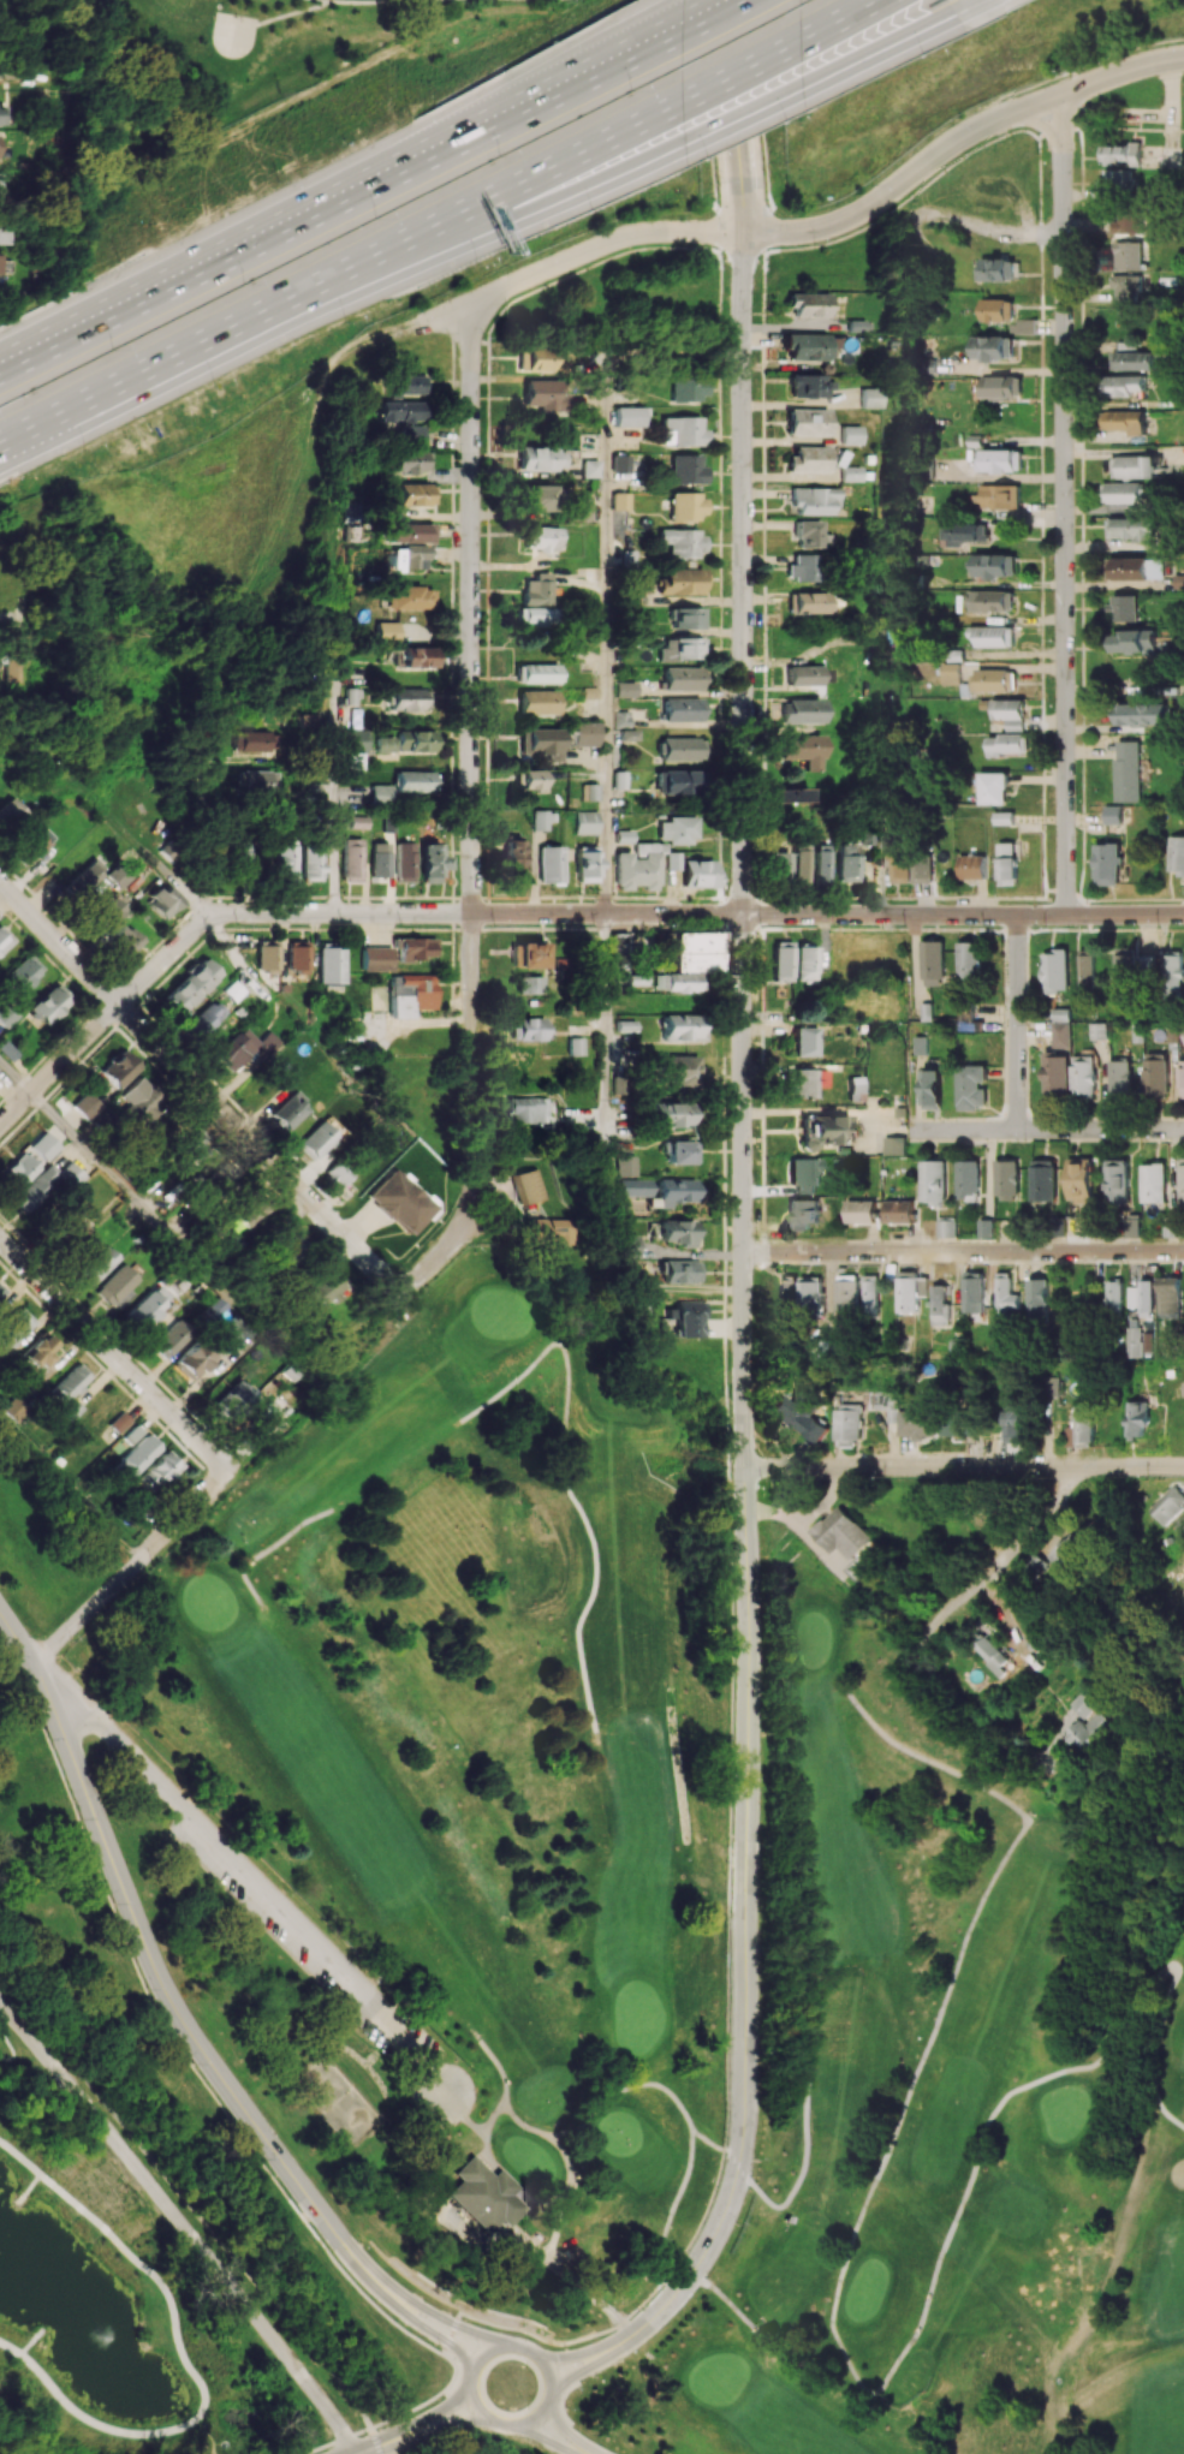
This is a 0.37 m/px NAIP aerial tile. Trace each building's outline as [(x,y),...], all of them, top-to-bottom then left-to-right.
[(1099,164),(1140,164),(1141,145),(1100,144),(1099,164)] [(1100,196),(1134,197),(1135,169),(1100,169),(1100,196)] [(1142,234),(1143,209),(1113,208),(1113,233),(1142,234)] [(0,231),(0,244),(8,244),(9,231),(0,231)] [(1142,269),(1142,241),(1115,242),(1116,270),(1142,269)] [(1014,281),(1015,259),(978,258),(977,280),(1014,281)] [(1144,275),(1111,274),(1111,288),(1116,288),(1116,301),(1144,302),(1144,275)] [(789,293),(789,316),(827,317),(828,294),(789,293)] [(1014,299),(981,298),(981,320),(1014,320),(1014,299)] [(785,334),(785,360),(832,361),(832,349),(839,349),(839,335),(785,334)] [(1014,337),(974,336),(974,359),(1014,360),(1014,337)] [(1160,352),(1136,351),(1136,342),(1118,342),(1118,352),(1111,352),(1111,369),(1159,370),(1160,352)] [(554,348),(517,347),(516,371),(553,372),(554,348)] [(704,402),(704,373),(673,372),(672,402),(704,402)] [(789,397),(830,398),(831,381),(824,381),(824,375),(789,374),(789,397)] [(1145,374),(1107,376),(1108,396),(1134,396),(1133,390),(1146,390),(1145,374)] [(427,394),(426,375),(390,376),(390,398),(400,397),(399,395),(427,394)] [(982,396),(1022,396),(1022,376),(982,376),(982,396)] [(523,380),(523,409),(565,409),(565,394),(558,394),(558,379),(523,380)] [(861,388),(861,408),(879,408),(879,388),(861,388)] [(424,401),(380,401),(380,422),(424,421),(424,401)] [(615,426),(645,426),(645,407),(615,407),(615,426)] [(828,435),(828,409),(787,409),(787,435),(828,435)] [(1144,434),(1144,410),(1103,411),(1103,429),(1129,429),(1129,435),(1144,434)] [(699,417),(662,418),(663,446),(706,445),(706,429),(699,429),(699,417)] [(424,447),(424,426),(403,425),(403,447),(424,447)] [(860,426),(841,425),(841,444),(860,444),(860,426)] [(789,472),(828,473),(829,447),(789,446),(789,472)] [(518,470),(562,470),(562,447),(517,448),(518,470)] [(1021,472),(1022,450),(978,449),(977,471),(1021,472)] [(430,451),(392,450),(392,472),(429,473),(430,451)] [(629,455),(612,454),(612,472),(629,472),(629,455)] [(699,455),(671,455),(672,484),(705,484),(705,466),(699,466),(699,455)] [(1157,455),(1112,456),(1112,478),(1157,477),(1157,455)] [(581,477),(599,477),(599,460),(582,460),(581,477)] [(839,480),(858,481),(858,467),(839,467),(839,480)] [(1143,503),(1143,482),(1103,482),(1103,502),(1143,503)] [(399,506),(433,505),(433,483),(398,484),(399,506)] [(1019,507),(1019,485),(980,484),(980,494),(972,494),(972,506),(1019,507)] [(554,485),(523,486),(523,512),(551,511),(551,498),(554,498),(554,485)] [(835,488),(793,488),(793,514),(835,515),(835,488)] [(612,510),(629,510),(629,493),(612,492),(612,510)] [(701,492),(670,492),(670,520),(702,519),(701,492)] [(590,499),(569,499),(569,522),(591,522),(590,499)] [(1157,540),(1157,519),(1109,517),(1108,539),(1157,540)] [(796,547),(828,548),(829,534),(819,534),(819,521),(796,520),(796,547)] [(986,540),(986,522),(940,523),(940,545),(960,544),(960,541),(986,540)] [(432,523),(390,524),(390,543),(433,542),(432,523)] [(558,528),(523,527),(522,550),(557,551),(558,528)] [(702,530),(659,529),(659,543),(669,543),(669,557),(702,557),(702,530)] [(383,569),(426,569),(426,546),(392,547),(392,555),(383,556),(383,569)] [(787,580),(820,580),(819,554),(793,554),(794,564),(787,564),(787,580)] [(975,577),(1016,577),(1016,554),(974,554),(975,577)] [(1166,557),(1111,558),(1111,579),(1166,578),(1166,557)] [(701,594),(701,569),(660,569),(660,594),(701,594)] [(549,605),(549,573),(532,573),(532,580),(521,580),(521,605),(549,605)] [(390,586),(389,608),(432,609),(433,587),(390,586)] [(969,611),(1013,611),(1014,591),(969,590),(969,611)] [(831,593),(794,592),(793,612),(831,613),(831,593)] [(1140,594),(1114,594),(1114,621),(1141,621),(1140,594)] [(515,625),(557,625),(557,607),(514,608),(515,625)] [(672,629),(702,629),(703,608),(672,607),(672,629)] [(398,622),(377,622),(377,642),(398,642),(398,622)] [(975,647),(1013,646),(1013,626),(969,626),(969,637),(975,637),(975,647)] [(1118,653),(1160,651),(1160,629),(1117,631),(1118,653)] [(662,660),(703,660),(703,638),(661,638),(662,660)] [(434,667),(434,647),(400,648),(400,668),(434,667)] [(958,663),(941,664),(941,685),(959,685),(958,663)] [(513,683),(556,683),(557,664),(513,664),(513,683)] [(787,684),(828,684),(827,666),(787,667),(787,684)] [(701,667),(664,667),(664,691),(701,690),(701,667)] [(1014,691),(1013,670),(970,670),(970,692),(1014,691)] [(636,696),(636,682),(617,682),(617,696),(636,696)] [(346,705),(359,705),(360,688),(346,688),(346,705)] [(430,710),(429,688),(391,689),(391,712),(430,710)] [(517,690),(516,714),(555,715),(555,691),(517,690)] [(664,721),(701,721),(701,698),(664,698),(664,721)] [(1024,699),(992,698),(991,719),(1006,719),(1005,729),(1023,730),(1024,699)] [(822,700),(782,700),(783,723),(822,723),(822,700)] [(1170,704),(1119,703),(1118,724),(1170,726),(1170,704)] [(615,726),(630,726),(631,711),(615,711),(615,726)] [(300,726),(320,726),(320,714),(300,714),(300,726)] [(597,746),(597,722),(573,722),(573,745),(597,746)] [(347,729),(348,769),(366,769),(365,729),(347,729)] [(558,729),(518,729),(519,754),(545,754),(546,761),(559,761),(558,729)] [(637,729),(620,730),(620,741),(638,740),(637,729)] [(432,751),(432,730),(397,731),(397,751),(432,751)] [(237,731),(237,751),(281,751),(281,731),(237,731)] [(1002,752),(1028,752),(1028,734),(987,734),(986,756),(1002,757),(1002,752)] [(783,736),(783,759),(806,758),(807,771),(823,771),(822,735),(783,736)] [(376,752),(394,751),(394,736),(376,736),(376,752)] [(662,760),(703,760),(703,738),(662,737),(662,760)] [(1141,801),(1141,741),(1117,741),(1117,801),(1141,801)] [(281,797),(281,770),(240,771),(241,798),(281,797)] [(436,791),(435,770),(395,771),(395,792),(436,791)] [(519,791),(543,790),(543,770),(518,770),(519,791)] [(661,770),(660,794),(697,795),(697,771),(661,770)] [(1008,772),(979,772),(979,804),(1007,804),(1008,772)] [(581,800),(597,800),(597,784),(582,783),(581,800)] [(370,803),(391,803),(392,785),(371,784),(370,803)] [(812,788),(771,789),(771,801),(812,801),(812,788)] [(11,797),(0,808),(0,831),(3,828),(9,835),(29,817),(11,797)] [(1122,805),(1105,805),(1106,824),(1123,823),(1122,805)] [(547,830),(547,810),(531,810),(531,830),(547,830)] [(596,811),(575,811),(575,834),(597,834),(596,811)] [(996,823),(1016,824),(1016,812),(996,811),(996,823)] [(368,828),(368,816),(350,816),(350,828),(368,828)] [(660,817),(659,842),(696,843),(696,818),(660,817)] [(861,843),(873,844),(874,825),(861,824),(861,843)] [(19,860),(29,867),(52,835),(42,828),(19,860)] [(521,836),(504,836),(503,877),(520,877),(521,836)] [(1170,836),(1170,870),(1180,870),(1180,876),(1183,876),(1183,836),(1170,836)] [(361,881),(363,838),(344,838),(342,881),(361,881)] [(229,883),(250,884),(251,842),(231,841),(229,883)] [(414,842),(396,842),(395,881),(414,882),(414,842)] [(795,842),(794,890),(808,890),(809,842),(795,842)] [(1019,879),(1018,842),(999,843),(1000,879),(1019,879)] [(389,877),(390,843),(371,843),(370,877),(389,877)] [(439,843),(420,843),(420,882),(438,882),(438,869),(447,869),(447,856),(439,855),(439,843)] [(616,852),(616,890),(632,890),(632,885),(643,885),(643,890),(658,890),(658,853),(665,853),(665,843),(634,843),(634,857),(632,857),(632,852),(616,852)] [(839,882),(858,881),(858,843),(838,843),(839,882)] [(1097,885),(1122,884),(1120,843),(1096,843),(1097,885)] [(830,845),(815,844),(815,885),(829,885),(830,845)] [(297,846),(277,845),(276,882),(296,883),(297,846)] [(302,880),(322,880),(323,846),(303,846),(302,880)] [(539,883),(562,882),(561,846),(537,846),(539,883)] [(912,882),(913,847),(893,846),(892,882),(912,882)] [(597,850),(576,850),(575,882),(597,882),(597,850)] [(667,870),(680,869),(680,852),(666,852),(667,870)] [(770,883),(789,883),(790,852),(771,852),(770,883)] [(989,855),(962,855),(962,878),(988,878),(989,855)] [(105,869),(93,857),(69,884),(89,902),(106,884),(98,877),(105,869)] [(914,882),(934,882),(934,860),(915,859),(914,882)] [(119,889),(135,875),(121,860),(106,874),(119,889)] [(715,861),(684,860),(683,886),(718,887),(719,872),(714,872),(715,861)] [(183,900),(164,883),(146,903),(165,919),(183,900)] [(106,925),(122,910),(107,895),(91,910),(106,925)] [(126,959),(143,941),(123,922),(106,940),(126,959)] [(14,941),(0,926),(0,954),(14,941)] [(673,931),(673,974),(653,974),(653,991),(699,992),(699,971),(716,971),(716,932),(673,931)] [(628,933),(611,933),(612,970),(629,969),(628,933)] [(435,937),(398,938),(398,959),(435,958),(435,937)] [(257,969),(278,970),(279,940),(258,939),(257,969)] [(944,941),(922,940),(921,985),(943,986),(944,941)] [(289,941),(288,971),(309,972),(309,941),(289,941)] [(791,942),(773,941),(772,981),(791,982),(791,942)] [(959,978),(981,978),(980,941),(958,942),(959,978)] [(543,968),(543,943),(511,942),(510,967),(543,968)] [(814,946),(794,947),(794,983),(815,982),(814,946)] [(340,947),(320,947),(319,992),(340,993),(340,947)] [(361,971),(391,971),(391,947),(362,947),(361,971)] [(1117,947),(1116,994),(1136,995),(1137,968),(1152,968),(1152,955),(1136,955),(1136,948),(1117,947)] [(1069,948),(1053,948),(1053,953),(1043,952),(1042,992),(1068,992),(1069,948)] [(1079,951),(1078,993),(1094,993),(1095,951),(1079,951)] [(1183,999),(1183,951),(1165,951),(1166,1000),(1183,999)] [(2,977),(18,994),(43,970),(28,953),(2,977)] [(164,997),(182,1013),(220,972),(203,956),(164,997)] [(411,1009),(434,1009),(434,975),(390,974),(390,1018),(411,1018),(411,1009)] [(628,985),(646,985),(646,975),(627,975),(628,985)] [(516,977),(517,994),(542,993),(541,976),(516,977)] [(46,1025),(71,998),(54,982),(28,1009),(46,1025)] [(187,1024),(200,1038),(226,1012),(213,999),(187,1024)] [(5,1029),(18,1017),(4,1002),(0,1006),(0,1024),(5,1029)] [(1071,1048),(1072,1009),(1054,1008),(1053,1047),(1071,1048)] [(702,1042),(703,1015),(662,1014),(661,1040),(702,1042)] [(511,1018),(511,1040),(545,1040),(545,1018),(511,1018)] [(1090,1039),(1107,1039),(1107,1023),(1090,1023),(1090,1039)] [(1179,1026),(1168,1025),(1168,1042),(1179,1042),(1179,1026)] [(258,1044),(243,1027),(213,1055),(229,1072),(258,1044)] [(817,1028),(794,1027),(794,1056),(816,1056),(817,1028)] [(268,1053),(279,1042),(268,1031),(257,1042),(268,1053)] [(582,1055),(582,1037),(568,1037),(568,1055),(582,1055)] [(99,1070),(116,1089),(139,1067),(122,1049),(99,1070)] [(1070,1053),(1044,1053),(1044,1098),(1069,1098),(1070,1053)] [(1168,1098),(1167,1053),(1145,1053),(1146,1098),(1168,1098)] [(695,1056),(652,1055),(652,1082),(672,1083),(672,1089),(694,1090),(695,1056)] [(1095,1056),(1073,1056),(1073,1101),(1095,1101),(1095,1056)] [(1109,1060),(1109,1092),(1130,1093),(1131,1060),(1109,1060)] [(958,1065),(958,1109),(988,1108),(988,1085),(988,1065),(958,1065)] [(816,1097),(816,1070),(793,1069),(792,1097),(816,1097)] [(923,1109),(942,1109),(942,1069),(923,1069),(923,1109)] [(120,1096),(128,1103),(120,1112),(139,1130),(165,1102),(138,1077),(120,1096)] [(862,1092),(861,1077),(849,1077),(850,1093),(862,1092)] [(86,1121),(101,1106),(86,1091),(71,1107),(86,1121)] [(269,1115),(285,1132),(309,1108),(293,1091),(269,1115)] [(511,1122),(549,1122),(549,1097),(511,1097),(511,1122)] [(688,1103),(650,1103),(650,1128),(689,1127),(688,1103)] [(849,1145),(850,1117),(804,1115),(802,1151),(816,1151),(817,1143),(849,1145)] [(338,1137),(322,1120),(296,1146),(311,1162),(338,1137)] [(28,1145),(44,1162),(59,1147),(44,1130),(28,1145)] [(906,1154),(906,1136),(884,1136),(885,1154),(906,1154)] [(665,1164),(694,1164),(694,1141),(665,1141),(665,1164)] [(14,1192),(37,1169),(22,1153),(0,1175),(0,1178),(14,1192)] [(636,1156),(615,1155),(615,1176),(635,1176),(636,1156)] [(1068,1158),(1069,1202),(1095,1202),(1094,1158),(1068,1158)] [(1020,1198),(1020,1159),(996,1160),(997,1199),(1020,1198)] [(1032,1200),(1057,1201),(1057,1160),(1032,1159),(1032,1200)] [(1106,1159),(1105,1204),(1128,1204),(1129,1160),(1106,1159)] [(353,1174),(340,1160),(324,1174),(337,1188),(353,1174)] [(819,1160),(790,1160),(791,1178),(796,1177),(797,1194),(820,1193),(819,1160)] [(922,1160),(921,1201),(932,1201),(932,1205),(947,1206),(947,1160),(922,1160)] [(981,1160),(958,1160),(958,1200),(981,1200),(981,1160)] [(73,1188),(85,1177),(70,1161),(58,1172),(73,1188)] [(1141,1164),(1141,1202),(1167,1202),(1166,1163),(1141,1164)] [(56,1172),(49,1164),(12,1199),(26,1214),(50,1191),(43,1184),(56,1172)] [(368,1197),(409,1236),(436,1207),(395,1168),(368,1197)] [(526,1204),(549,1198),(542,1168),(518,1174),(526,1204)] [(232,1171),(215,1172),(216,1191),(232,1190),(232,1171)] [(693,1179),(656,1179),(656,1198),(647,1198),(647,1207),(669,1207),(669,1202),(694,1202),(693,1179)] [(650,1180),(617,1180),(617,1196),(650,1196),(650,1180)] [(271,1209),(259,1193),(225,1218),(237,1234),(271,1209)] [(819,1222),(820,1200),(788,1199),(788,1217),(794,1217),(794,1230),(810,1230),(811,1222),(819,1222)] [(915,1222),(915,1199),(886,1200),(886,1223),(915,1222)] [(848,1200),(848,1223),(877,1222),(876,1200),(848,1200)] [(88,1229),(71,1210),(55,1226),(72,1244),(88,1229)] [(1177,1237),(1177,1217),(1164,1217),(1164,1237),(1177,1237)] [(576,1244),(576,1218),(530,1219),(530,1245),(576,1244)] [(939,1237),(958,1237),(958,1219),(939,1219),(939,1237)] [(980,1237),(995,1237),(995,1219),(979,1219),(980,1237)] [(692,1244),(692,1220),(659,1221),(659,1244),(692,1244)] [(301,1255),(301,1229),(280,1228),(278,1266),(292,1266),(292,1255),(301,1255)] [(76,1272),(92,1286),(119,1257),(104,1243),(76,1272)] [(663,1283),(699,1284),(699,1260),(663,1260),(663,1283)] [(137,1294),(130,1287),(139,1279),(123,1263),(96,1289),(117,1312),(137,1294)] [(336,1268),(313,1288),(329,1307),(353,1286),(336,1268)] [(899,1312),(920,1312),(919,1271),(899,1271),(899,1312)] [(965,1312),(985,1311),(984,1272),(964,1272),(965,1312)] [(997,1310),(1022,1310),(1022,1294),(1013,1294),(1013,1272),(997,1272),(997,1310)] [(800,1275),(780,1275),(780,1310),(799,1310),(800,1275)] [(839,1310),(861,1310),(862,1275),(840,1275),(839,1310)] [(881,1275),(867,1275),(867,1312),(882,1311),(881,1275)] [(826,1276),(803,1277),(804,1309),(827,1308),(826,1276)] [(1182,1277),(1160,1277),(1161,1319),(1183,1318),(1182,1277)] [(1050,1278),(1029,1278),(1029,1320),(1049,1320),(1050,1278)] [(1124,1280),(1107,1281),(1108,1311),(1124,1311),(1124,1280)] [(1155,1280),(1141,1280),(1141,1316),(1155,1316),(1155,1280)] [(173,1298),(159,1284),(128,1314),(142,1328),(173,1298)] [(934,1325),(953,1325),(952,1303),(947,1304),(946,1285),(933,1285),(934,1325)] [(1140,1307),(1139,1286),(1129,1287),(1130,1307),(1140,1307)] [(226,1305),(217,1297),(207,1312),(217,1319),(226,1305)] [(676,1338),(700,1337),(700,1318),(706,1318),(706,1302),(669,1303),(669,1319),(676,1319),(676,1338)] [(37,1322),(20,1306),(0,1327),(0,1342),(9,1351),(37,1322)] [(153,1345),(165,1358),(192,1332),(180,1319),(153,1345)] [(1129,1357),(1144,1357),(1143,1327),(1128,1327),(1129,1357)] [(37,1369),(59,1348),(43,1332),(22,1353),(37,1369)] [(173,1363),(189,1380),(215,1357),(199,1339),(173,1363)] [(83,1409),(72,1397),(93,1376),(79,1362),(47,1394),(72,1420),(83,1409)] [(1059,1377),(1042,1377),(1042,1396),(1059,1396),(1059,1377)] [(262,1423),(273,1413),(239,1378),(213,1403),(232,1423),(247,1408),(262,1423)] [(133,1419),(107,1392),(80,1418),(97,1435),(108,1424),(118,1434),(133,1419)] [(817,1442),(828,1429),(782,1394),(768,1413),(791,1431),(795,1425),(817,1442)] [(2,1409),(16,1423),(29,1411),(15,1396),(2,1409)] [(1005,1441),(1023,1442),(1024,1402),(1006,1401),(1005,1441)] [(1127,1436),(1144,1436),(1144,1425),(1149,1425),(1149,1401),(1127,1401),(1127,1436)] [(902,1410),(902,1435),(916,1435),(916,1440),(928,1440),(928,1436),(938,1436),(937,1402),(910,1403),(910,1410),(902,1410)] [(1072,1403),(1073,1426),(1066,1426),(1066,1446),(1094,1446),(1093,1403),(1072,1403)] [(861,1439),(860,1405),(834,1406),(835,1440),(861,1439)] [(944,1436),(976,1435),(975,1412),(943,1413),(944,1436)] [(123,1437),(130,1445),(144,1432),(137,1424),(123,1437)] [(127,1480),(161,1449),(147,1433),(112,1465),(127,1480)] [(136,1479),(153,1495),(182,1465),(165,1448),(136,1479)] [(1183,1508),(1183,1497),(1173,1485),(1148,1508),(1165,1526),(1183,1508)] [(840,1547),(853,1560),(874,1538),(839,1504),(813,1532),(835,1553),(840,1547)] [(1051,1563),(1033,1550),(1023,1563),(1041,1576),(1051,1563)] [(1010,1659),(987,1636),(976,1646),(999,1670),(1010,1659)] [(1073,1702),(1089,1719),(1103,1705),(1088,1689),(1073,1702)] [(1071,1734),(1092,1753),(1121,1723),(1106,1709),(1091,1724),(1085,1719),(1071,1734)] [(446,2196),(484,2234),(499,2221),(507,2228),(526,2209),(512,2194),(518,2188),(500,2170),(495,2174),(472,2152),(452,2172),(462,2181),(446,2196)] [(789,2216),(785,2224),(792,2227),(796,2220),(789,2216)] [(563,2251),(567,2262),(581,2257),(576,2246),(563,2251)]
